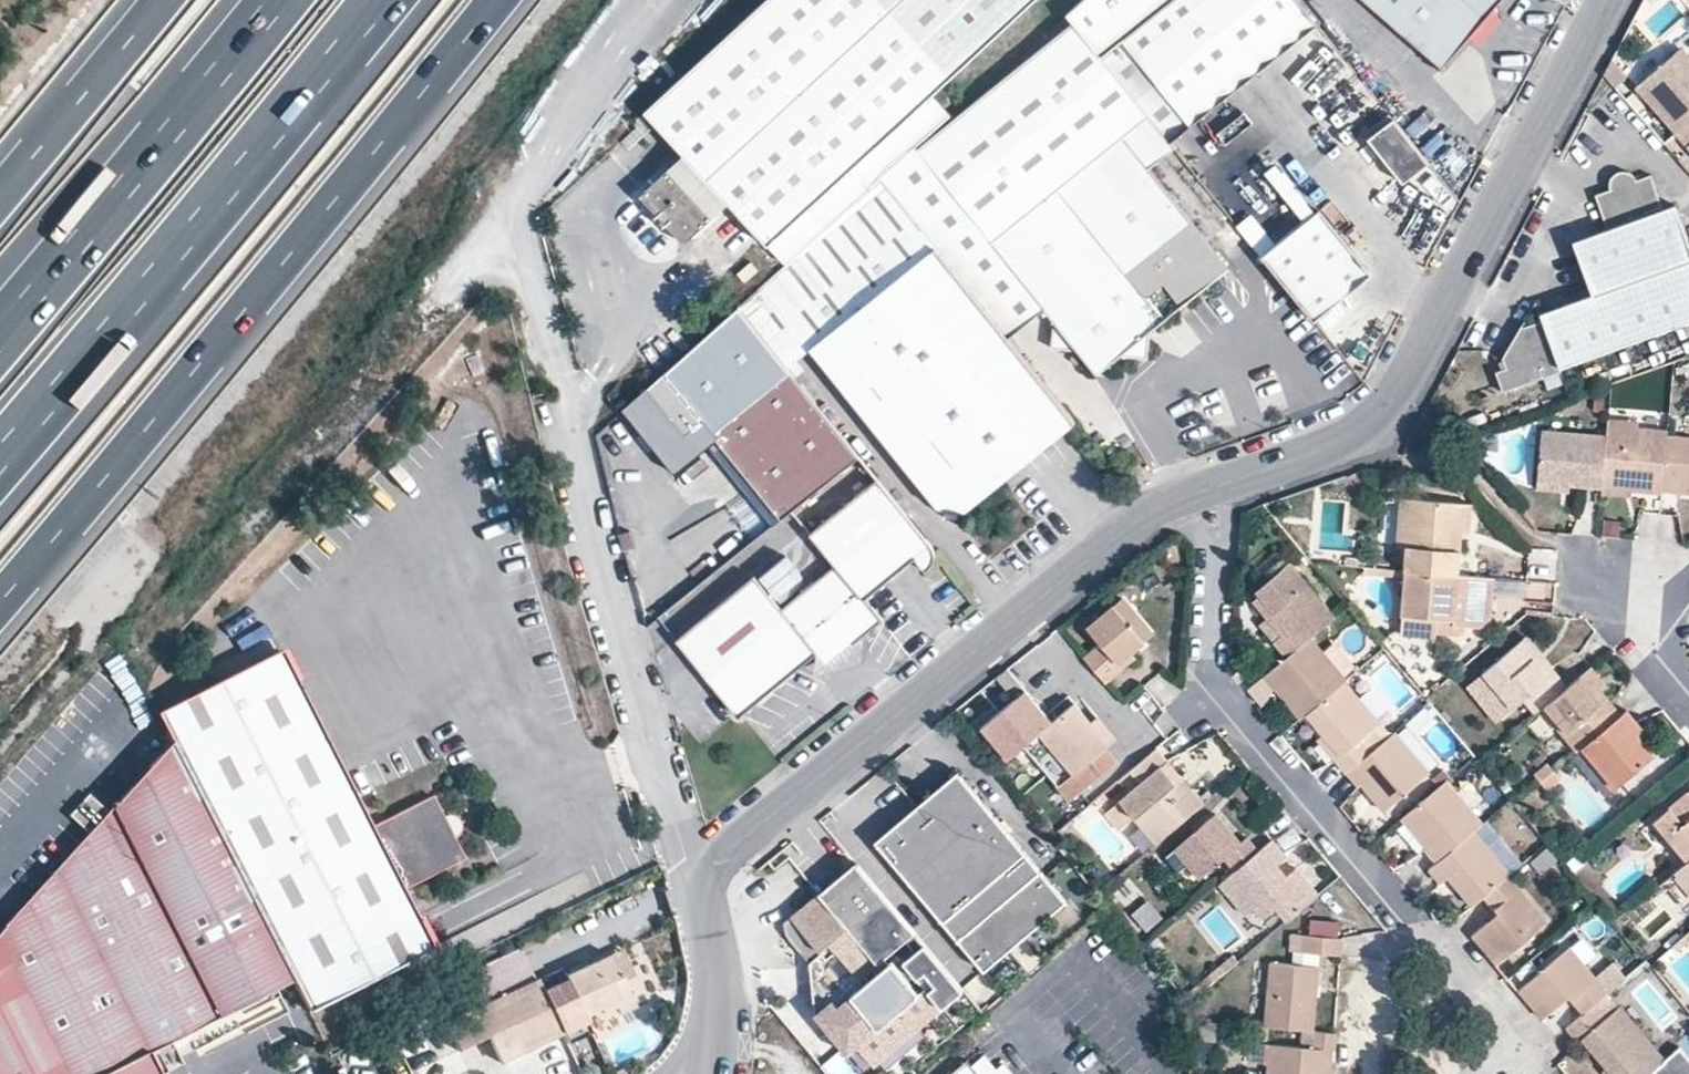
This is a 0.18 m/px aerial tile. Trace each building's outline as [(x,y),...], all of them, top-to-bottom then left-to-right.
[(783,262),(878,181),(908,152),(889,131),(910,111),(961,65),(1009,22),(1033,0),(763,0),(644,109),(683,152),(638,192),(682,239),(727,200),(766,242),(783,262)] [(1315,22),(1297,0),(1087,0),(1068,19),(1102,59),(1148,114),(1171,144),(1194,126),(1315,22)] [(1467,28),(1476,36),(1496,13),(1493,0),(1369,0),(1415,40),(1422,31),(1436,43),(1458,20),(1467,28)] [(1068,19),(908,152),(878,181),(1012,338),(1047,308),(993,243),(1122,135),(1148,114),(1102,59),(1068,19)] [(1438,59),(1467,28),(1458,20),(1436,43),(1422,31),(1415,40),(1438,59)] [(1675,132),(1688,120),(1688,58),(1679,47),(1635,86),(1675,132)] [(1610,59),(1603,74),(1613,86),(1625,75),(1610,59)] [(1148,114),(1122,135),(1149,169),(1174,148),(1171,144),(1148,114)] [(1368,138),(1404,182),(1429,162),(1392,118),(1368,138)] [(1674,133),(1688,150),(1688,120),(1674,133)] [(1184,304),(1216,277),(1232,265),(1149,169),(1122,135),(993,243),(1047,308),(1057,321),(1054,350),(1081,353),(1099,375),(1121,357),(1150,361),(1151,331),(1184,304)] [(1560,371),(1688,322),(1688,252),(1672,205),(1662,209),(1650,175),(1635,182),(1627,172),(1608,179),(1606,191),(1593,196),(1605,230),(1573,243),(1593,296),(1541,316),(1543,323),(1517,333),(1501,360),(1505,372),(1496,375),(1503,395),(1562,374),(1560,371)] [(878,181),(783,262),(760,281),(792,318),(947,500),(960,515),(1078,415),(1012,338),(878,181)] [(1429,192),(1416,201),(1430,221),(1443,212),(1429,192)] [(1314,319),(1371,272),(1318,208),(1261,255),(1314,319)] [(1213,306),(1216,277),(1184,304),(1213,306)] [(760,281),(742,300),(771,336),(792,318),(760,281)] [(771,336),(742,300),(628,403),(680,468),(712,441),(722,434),(786,515),(864,452),(771,336)] [(1611,419),(1610,427),(1639,430),(1640,423),(1611,419)] [(1639,430),(1610,427),(1610,439),(1605,492),(1633,494),(1664,498),(1664,496),(1669,441),(1669,433),(1639,430)] [(1542,486),(1574,488),(1605,492),(1610,439),(1546,433),(1542,486)] [(776,522),(786,515),(722,434),(712,441),(776,522)] [(1688,489),(1688,443),(1669,441),(1664,496),(1686,497),(1687,489),(1688,489)] [(762,697),(765,699),(823,652),(834,666),(889,621),(872,599),(923,559),(933,571),(941,563),(943,561),(943,559),(944,557),(944,555),(944,553),(945,552),(944,550),(885,479),(820,529),(846,561),(790,605),(763,572),(686,635),(736,697),(738,696),(739,696),(740,695),(742,695),(744,694),(745,694),(747,694),(749,694),(750,694),(751,694),(753,694),(755,695),(757,695),(759,696),(761,697),(762,697)] [(1573,496),(1574,488),(1542,486),(1541,492),(1573,496)] [(1632,500),(1633,494),(1605,492),(1604,498),(1632,500)] [(1452,531),(1463,532),(1470,533),(1472,504),(1400,498),(1396,547),(1406,548),(1404,571),(1407,572),(1460,576),(1462,551),(1451,550),(1452,531)] [(1462,551),(1463,532),(1452,531),(1451,550),(1462,551)] [(1263,565),(1274,579),(1294,563),(1282,549),(1263,565)] [(1293,630),(1286,636),(1280,641),(1293,658),(1318,637),(1343,615),(1296,560),(1294,563),(1274,579),(1261,590),(1293,630)] [(1451,623),(1468,625),(1482,627),(1492,619),(1496,579),(1460,576),(1407,572),(1402,634),(1436,636),(1436,632),(1437,617),(1451,618),(1451,623)] [(1254,596),(1286,636),(1293,630),(1261,590),(1254,596)] [(1129,593),(1120,600),(1148,637),(1158,629),(1129,593)] [(1121,658),(1140,643),(1148,637),(1120,600),(1091,624),(1104,641),(1088,654),(1109,679),(1127,665),(1121,658)] [(1463,633),(1468,625),(1451,623),(1451,618),(1437,617),(1436,632),(1463,633)] [(1301,698),(1294,703),(1306,718),(1312,713),(1348,682),(1352,679),(1318,637),(1293,658),(1272,676),(1285,692),(1291,686),(1301,698)] [(1528,640),(1521,646),(1550,682),(1557,677),(1528,640)] [(1145,650),(1140,643),(1121,658),(1127,665),(1145,650)] [(1550,682),(1521,646),(1484,676),(1514,713),(1525,703),(1537,718),(1546,710),(1568,691),(1557,677),(1550,682)] [(155,712),(168,736),(181,762),(289,978),(306,1011),(430,948),(399,889),(461,858),(428,796),(366,828),(277,649),(155,712)] [(1594,670),(1587,676),(1602,695),(1609,689),(1594,670)] [(1514,713),(1484,676),(1471,687),(1501,723),(1514,713)] [(1602,695),(1587,676),(1568,691),(1546,710),(1582,751),(1583,750),(1622,718),(1602,695)] [(1344,753),(1336,759),(1348,774),(1371,755),(1360,743),(1383,724),(1348,682),(1312,713),(1330,736),(1344,753)] [(1285,692),(1294,703),(1301,698),(1291,686),(1285,692)] [(748,713),(765,699),(762,697),(761,697),(759,696),(757,695),(755,695),(753,694),(751,694),(750,694),(749,694),(747,694),(745,694),(744,694),(742,695),(740,695),(739,696),(738,696),(736,697),(748,713)] [(1047,730),(1067,754),(1080,771),(1064,783),(1076,798),(1124,760),(1112,746),(1115,744),(1097,720),(1082,702),(1047,730)] [(1629,713),(1622,718),(1637,738),(1645,732),(1629,713)] [(1104,714),(1097,720),(1115,744),(1124,737),(1104,714)] [(1637,738),(1622,718),(1583,750),(1617,791),(1655,759),(1637,738)] [(1049,768),(1067,754),(1047,730),(1029,744),(1049,768)] [(1372,779),(1397,809),(1434,779),(1397,734),(1371,755),(1348,774),(1360,789),(1365,784),(1372,779)] [(168,736),(0,930),(0,1021),(31,1073),(157,1073),(146,1053),(289,978),(181,762),(168,736)] [(1322,743),(1336,759),(1344,753),(1330,736),(1322,743)] [(1162,748),(1136,769),(1146,781),(1126,799),(1111,812),(1125,828),(1140,816),(1161,840),(1189,816),(1207,802),(1187,777),(1162,748)] [(1540,775),(1545,782),(1560,770),(1554,763),(1540,775)] [(960,767),(878,837),(986,965),(1011,943),(997,927),(1013,914),(1029,901),(1043,916),(1068,895),(1046,870),(1040,875),(1035,870),(1042,865),(960,767)] [(1560,770),(1545,782),(1551,791),(1566,778),(1560,770)] [(1437,839),(1431,843),(1428,846),(1441,862),(1478,831),(1487,823),(1450,778),(1413,810),(1437,839)] [(1390,815),(1397,809),(1372,779),(1365,784),(1390,815)] [(1109,793),(1095,803),(1099,807),(1112,797),(1109,793)] [(1688,794),(1655,823),(1688,863),(1688,862),(1688,795),(1688,794)] [(1406,815),(1431,843),(1437,839),(1413,810),(1406,815)] [(1177,848),(1190,865),(1201,879),(1227,859),(1237,871),(1260,852),(1249,838),(1242,843),(1219,815),(1177,848)] [(1487,823),(1478,831),(1513,873),(1526,863),(1491,820),(1487,823)] [(1453,875),(1477,904),(1488,895),(1510,875),(1513,873),(1478,831),(1441,862),(1433,868),(1444,882),(1447,880),(1453,875)] [(1315,898),(1295,873),(1290,877),(1280,865),(1290,857),(1275,838),(1260,852),(1237,871),(1220,885),(1247,918),(1257,911),(1265,920),(1277,910),(1287,922),(1315,898)] [(1181,872),(1190,865),(1177,848),(1167,856),(1181,872)] [(872,965),(918,927),(859,857),(794,912),(823,946),(832,938),(839,946),(862,974),(872,965)] [(1688,863),(1671,877),(1688,899),(1688,862),(1688,863)] [(1301,867),(1295,873),(1315,898),(1321,893),(1301,867)] [(1471,909),(1477,904),(1453,875),(1447,880),(1471,909)] [(1510,875),(1488,895),(1504,916),(1476,938),(1499,967),(1551,925),(1510,875)] [(1688,911),(1688,899),(1671,877),(1659,887),(1684,916),(1688,911)] [(1013,914),(1027,930),(1043,916),(1029,901),(1013,914)] [(1147,901),(1129,916),(1146,936),(1164,921),(1147,901)] [(997,927),(1011,943),(1027,930),(1013,914),(997,927)] [(1314,922),(1313,937),(1341,939),(1342,924),(1314,922)] [(1322,954),(1345,956),(1346,939),(1341,939),(1313,937),(1296,935),(1294,952),(1298,952),(1322,954)] [(964,959),(944,937),(926,953),(946,975),(964,959)] [(832,938),(823,946),(830,954),(839,946),(832,938)] [(1519,994),(1544,1025),(1571,1003),(1584,1018),(1597,1008),(1627,983),(1614,967),(1596,982),(1571,951),(1519,994)] [(1297,965),(1322,967),(1322,954),(1298,952),(1297,965)] [(620,953),(608,958),(620,981),(615,984),(623,997),(639,989),(620,953)] [(577,1005),(583,1020),(597,1014),(599,1022),(614,1014),(628,1008),(623,997),(615,984),(620,981),(608,958),(562,978),(564,983),(540,994),(535,982),(443,1022),(457,1052),(487,1040),(496,1063),(559,1038),(554,1025),(569,1018),(565,1010),(577,1005)] [(1274,964),(1269,1027),(1317,1030),(1322,967),(1297,965),(1274,964)] [(872,965),(862,974),(871,984),(879,978),(881,976),(872,965)] [(559,971),(535,982),(540,994),(564,983),(562,978),(559,971)] [(885,986),(879,978),(871,984),(862,993),(868,1000),(885,986)] [(587,1027),(583,1020),(577,1005),(565,1010),(569,1018),(554,1025),(559,1038),(587,1027)] [(634,1021),(628,1008),(614,1014),(619,1026),(634,1021)] [(1597,1008),(1584,1018),(1567,1032),(1578,1046),(1585,1041),(1609,1069),(1613,1073),(1651,1073),(1665,1063),(1621,1010),(1607,1021),(1597,1008)] [(0,1021),(0,1073),(31,1073),(0,1021)] [(1269,1073),(1334,1073),(1338,1032),(1319,1031),(1318,1045),(1273,1040),(1272,1043),(1270,1063),(1269,1073)] [(1270,1063),(1272,1043),(1254,1041),(1252,1061),(1270,1063)] [(1651,1073),(1688,1073),(1688,1063),(1679,1051),(1665,1063),(1651,1073)] [(969,1057),(949,1073),(984,1073),(969,1057)] [(1005,1060),(989,1073),(1018,1073),(1005,1060)]
